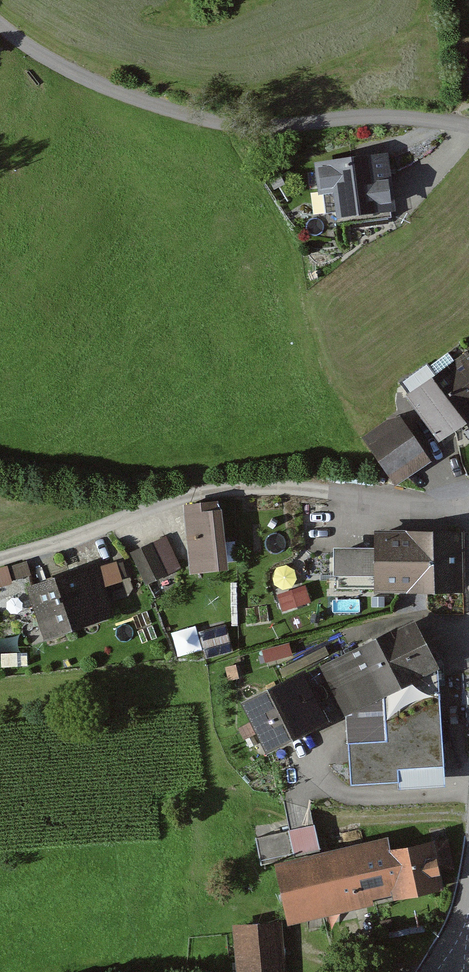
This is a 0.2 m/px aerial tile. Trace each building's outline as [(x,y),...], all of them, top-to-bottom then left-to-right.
[(380,157),(315,165),(321,213),(331,212),(333,224),(387,217),(386,205),(380,157)] [(433,374),(463,415),(468,411),(468,361),(463,352),(451,361),(433,374)] [(433,374),(428,368),(424,363),(399,381),(407,393),(405,394),(435,436),(449,425),(463,415),(433,374)] [(383,424),(361,439),(386,476),(423,450),(403,420),(387,431),(383,424)] [(192,570),(226,567),(219,500),(184,504),(192,570)] [(374,552),(333,552),(333,588),(403,588),(403,589),(463,590),(461,533),(402,534),(374,534),(374,552)] [(179,565),(166,537),(130,553),(143,581),(179,565)] [(90,567),(27,588),(42,631),(105,610),(96,585),(116,578),(111,563),(91,569),(90,567)] [(309,574),(281,578),(283,593),(311,590),(309,574)] [(415,631),(409,621),(322,667),(344,713),(379,691),(432,665),(429,659),(436,655),(421,627),(415,631)] [(433,665),(432,665),(379,691),(344,713),(351,785),(395,781),(394,769),(440,766),(433,665)] [(242,703),(250,719),(266,751),(327,723),(303,673),(242,703)] [(257,864),(272,861),(316,851),(310,824),(251,837),(257,864)] [(381,843),(361,847),(357,848),(367,894),(389,889),(391,896),(438,885),(434,870),(448,867),(442,839),(383,851),(381,843)] [(284,912),(317,905),(360,895),(367,894),(357,848),(274,868),(284,912)] [(272,954),(271,942),(269,923),(235,926),(240,971),(273,971),(272,954)]
